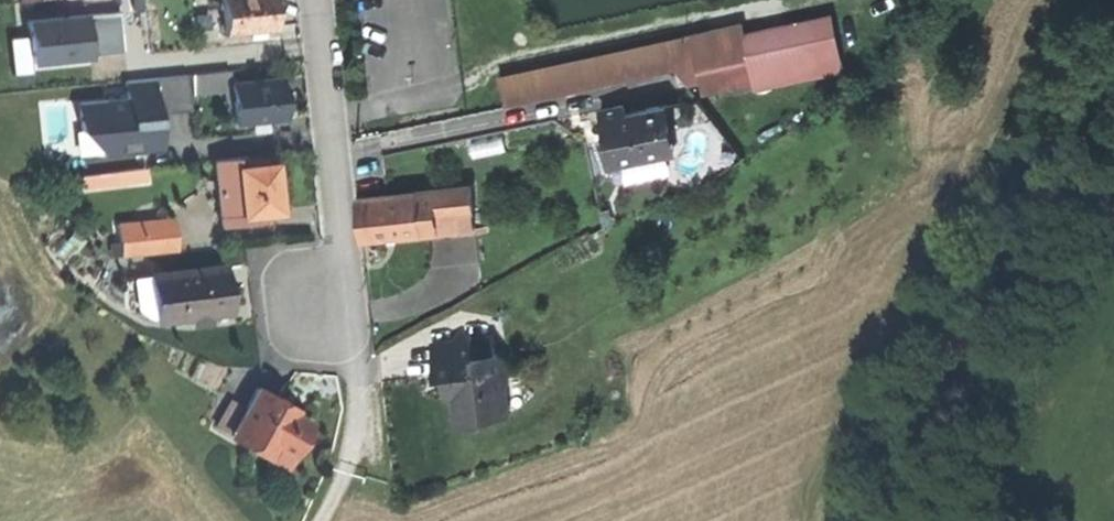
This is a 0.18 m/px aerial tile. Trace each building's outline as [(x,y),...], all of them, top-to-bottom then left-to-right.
[(225,33),(275,28),(273,9),(272,0),(221,0),(225,33)] [(30,33),(13,35),(16,63),(127,53),(123,7),(29,15),(30,33)] [(815,21),(747,36),(750,52),(752,61),(754,69),(822,54),(815,21)] [(502,75),(508,103),(681,66),(699,62),(750,52),(747,36),(744,23),(502,75)] [(149,56),(151,78),(195,73),(192,51),(149,56)] [(756,79),(754,69),(752,61),(723,67),(725,74),(719,76),(721,87),(756,79)] [(704,83),(699,62),(681,66),(683,74),(691,86),(704,83)] [(191,92),(230,88),(230,83),(228,69),(195,73),(151,78),(149,78),(151,99),(165,98),(165,101),(192,98),(191,92)] [(280,77),(230,83),(230,88),(234,123),(252,121),(264,120),(284,117),(282,97),(280,77)] [(610,140),(614,161),(672,150),(668,129),(673,128),(669,105),(628,112),(627,104),(605,108),(607,123),(616,128),(618,138),(610,140)] [(265,129),(264,120),(252,121),(253,130),(265,129)] [(609,133),(610,140),(618,138),(616,128),(607,123),(609,133)] [(677,149),(673,128),(668,129),(672,150),(677,149)] [(29,158),(39,157),(38,146),(28,147),(29,158)] [(680,166),(677,149),(672,150),(614,161),(617,178),(680,166)] [(246,168),(237,169),(242,213),(256,212),(277,210),(275,190),(272,165),(255,167),(246,168)] [(214,171),(219,216),(242,213),(237,169),(214,171)] [(472,186),(417,191),(421,232),(434,231),(432,211),(474,208),(472,186)] [(417,191),(400,192),(404,233),(421,232),(417,191)] [(361,221),(362,237),(404,233),(400,192),(359,195),(361,221)] [(257,218),(256,212),(242,213),(219,216),(219,223),(257,218)] [(116,224),(120,256),(175,250),(172,219),(116,224)] [(224,267),(153,276),(158,320),(192,316),(208,314),(229,311),(226,289),(224,267)] [(140,315),(158,320),(153,276),(127,279),(123,289),(128,291),(130,307),(140,315)] [(209,322),(208,314),(192,316),(193,324),(209,322)] [(434,340),(436,373),(454,372),(456,394),(458,416),(510,412),(509,405),(508,380),(510,380),(509,363),(509,359),(495,348),(494,334),(473,336),(462,329),(454,339),(434,340)] [(523,362),(509,363),(510,380),(508,380),(509,405),(526,403),(523,362)] [(256,390),(236,427),(254,437),(248,447),(269,458),(274,448),(290,457),(298,442),(308,423),(293,415),(274,405),(276,401),(256,390)] [(295,411),(276,401),(274,405),(293,415),(295,411)] [(230,437),(248,447),(254,437),(236,427),(230,437)] [(284,467),(290,457),(274,448),(269,458),(284,467)]
